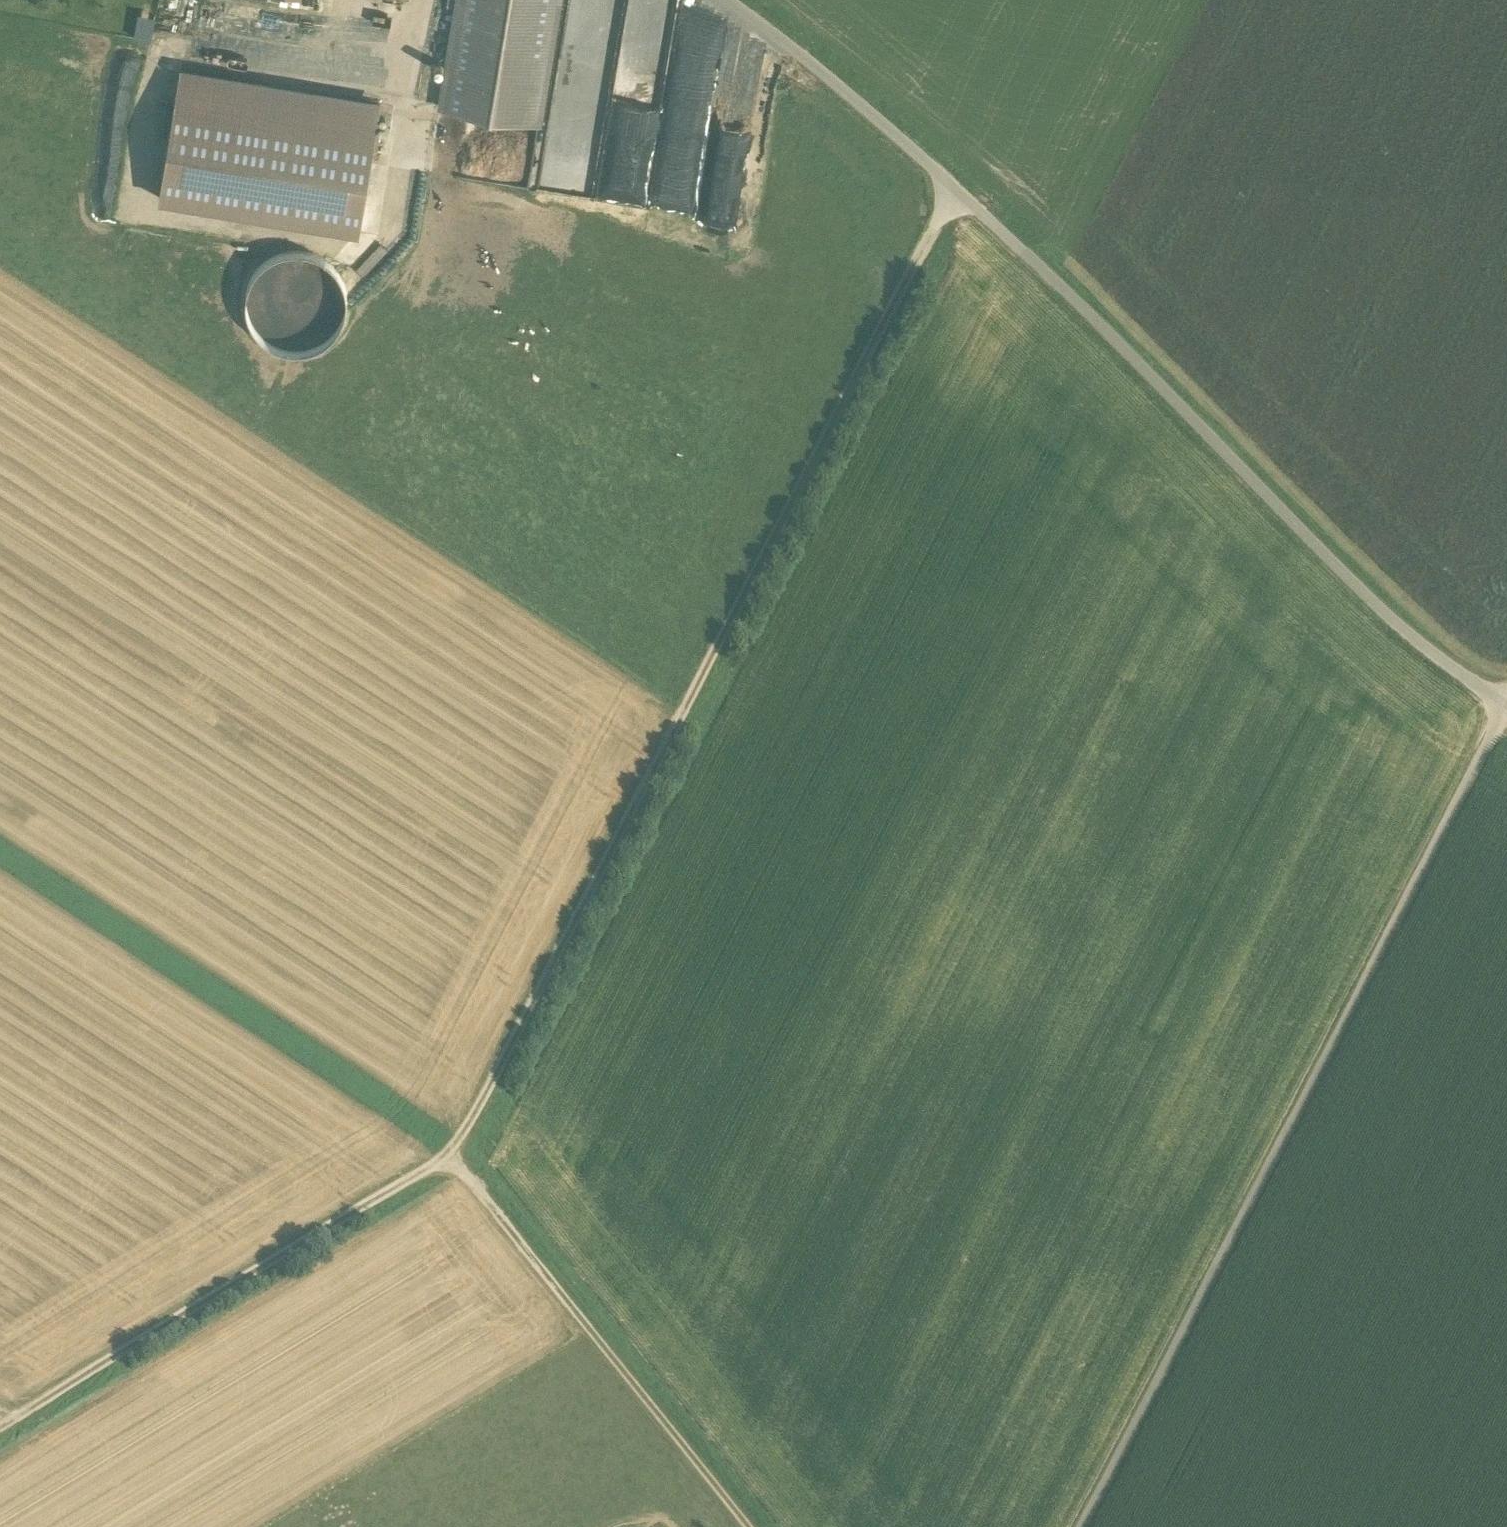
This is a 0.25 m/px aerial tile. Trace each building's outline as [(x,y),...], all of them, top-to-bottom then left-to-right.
[(440,105),(539,122),(560,0),(457,0),(440,105)] [(138,37),(154,39),(156,15),(140,14),(138,37)] [(379,104),(180,71),(159,197),(358,230),(379,104)] [(344,345),(343,254),(269,255),(270,346),(344,345)]
